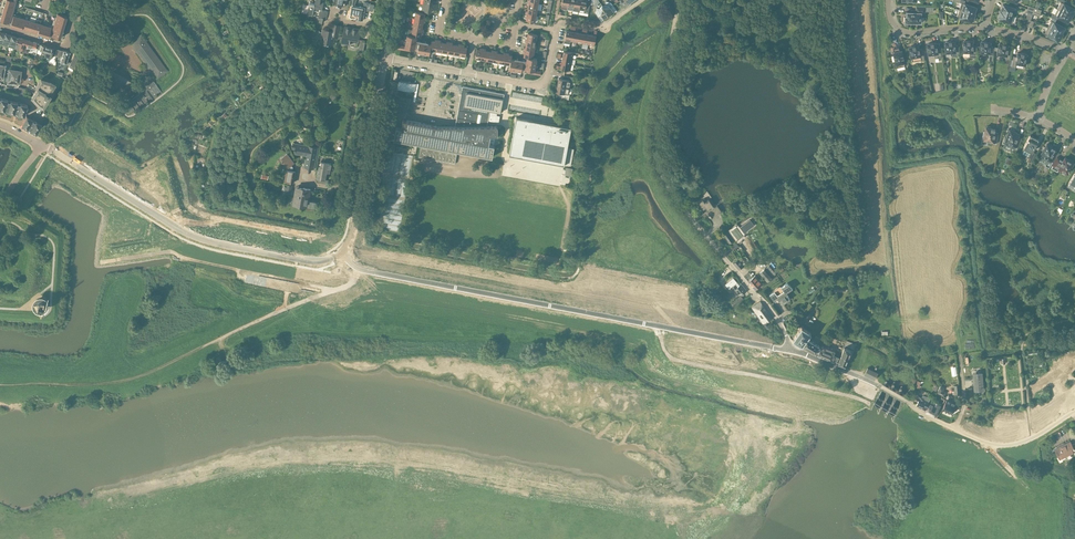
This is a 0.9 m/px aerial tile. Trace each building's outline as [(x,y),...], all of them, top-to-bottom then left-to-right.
[(0,18),(0,19),(5,21),(5,22),(9,24),(12,13),(16,0),(6,0),(0,18)] [(328,11),(322,10),(324,0),(310,0),(307,15),(313,16),(314,11),(319,12),(318,16),(316,16),(315,21),(323,22),(323,18),(326,18),(328,11)] [(354,5),(355,4),(356,0),(352,0),(351,4),(352,5),(350,16),(350,17),(356,18),(356,17),(359,17),(359,19),(363,20),(365,10),(370,11),(371,3),(364,2),(363,7),(354,5)] [(610,7),(613,5),(613,4),(612,4),(611,3),(610,2),(609,2),(608,1),(607,1),(606,1),(606,4),(605,4),(604,4),(603,5),(602,5),(609,16),(612,14),(611,12),(613,11),(610,7)] [(974,14),(976,7),(961,2),(959,9),(974,14)] [(1061,2),(1057,8),(1072,15),(1073,12),(1072,12),(1074,8),(1061,2)] [(1000,10),(1000,11),(1014,15),(1016,8),(1003,4),(1001,11),(1000,10)] [(609,16),(602,5),(601,6),(600,7),(600,8),(596,7),(596,8),(596,9),(596,10),(596,11),(596,12),(596,13),(597,14),(597,15),(598,16),(600,14),(603,18),(605,16),(606,18),(609,16)] [(925,13),(925,6),(916,6),(916,10),(911,10),(911,12),(907,12),(907,16),(905,16),(905,22),(912,22),(912,23),(916,23),(916,22),(921,22),(921,13),(925,13)] [(1072,15),(1057,8),(1054,14),(1067,21),(1069,18),(1070,19),(1072,15)] [(973,19),(974,14),(959,9),(957,16),(971,21),(972,19),(973,19)] [(425,13),(416,11),(415,17),(426,19),(426,16),(424,16),(425,13)] [(1011,22),(1014,15),(1000,11),(998,16),(999,16),(999,18),(1011,22)] [(60,38),(67,16),(57,13),(53,26),(50,36),(54,37),(54,36),(60,38)] [(13,15),(10,24),(23,28),(24,28),(29,30),(30,30),(49,36),(51,27),(35,22),(36,18),(30,17),(29,20),(13,15)] [(1051,20),(1048,27),(1062,34),(1061,33),(1064,27),(1051,20)] [(323,29),(320,43),(334,45),(335,36),(338,37),(341,25),(332,24),(331,30),(323,29)] [(358,40),(361,29),(345,26),(342,43),(350,44),(351,39),(358,40)] [(1062,34),(1048,27),(1044,33),(1058,40),(1059,38),(1059,39),(1062,34)] [(320,32),(318,29),(311,35),(313,37),(320,32)] [(571,41),(573,31),(566,30),(564,40),(571,41)] [(8,45),(11,35),(5,33),(2,44),(8,45)] [(167,70),(141,34),(131,41),(136,47),(137,46),(140,50),(138,51),(146,61),(145,62),(153,73),(154,72),(158,77),(167,70)] [(430,49),(431,44),(420,42),(420,40),(417,39),(417,36),(411,35),(407,34),(405,46),(399,45),(398,48),(411,51),(412,47),(415,48),(418,48),(417,51),(430,53),(430,49)] [(15,44),(18,37),(11,35),(8,45),(6,51),(9,52),(11,46),(9,45),(10,44),(11,44),(12,43),(15,44)] [(26,45),(28,40),(22,38),(18,37),(15,44),(20,45),(17,53),(20,53),(21,50),(25,51),(26,45)] [(35,48),(37,42),(34,42),(28,40),(26,45),(25,49),(30,50),(31,47),(33,48),(35,48)] [(976,45),(973,45),(973,41),(970,41),(970,40),(967,40),(967,41),(964,41),(963,52),(969,53),(969,57),(976,57),(976,45)] [(949,41),(945,41),(946,52),(952,52),(952,56),(959,56),(958,45),(955,45),(955,41),(951,41),(949,41)] [(984,41),(984,42),(981,41),(980,53),(989,54),(989,55),(993,55),(994,46),(990,46),(990,42),(987,42),(987,41),(984,41)] [(930,43),(927,44),(928,54),(934,53),(935,58),(942,57),(940,46),(937,46),(936,42),(933,43),(933,42),(930,43)] [(1002,43),(1002,44),(999,43),(997,55),(1006,56),(1006,58),(1009,59),(1011,49),(1008,49),(1008,45),(1005,44),(1002,43)] [(897,67),(905,65),(903,58),(904,58),(903,54),(902,55),(900,44),(896,45),(897,48),(893,49),(894,52),(893,52),(897,67)] [(912,46),(909,47),(912,61),(921,60),(921,61),(925,60),(923,48),(919,49),(918,45),(915,46),(915,45),(912,46)] [(47,46),(45,55),(49,56),(49,54),(52,54),(52,53),(53,53),(53,55),(57,56),(59,49),(50,46),(47,46)] [(481,59),(483,48),(480,47),(480,49),(477,48),(475,58),(481,59)] [(67,61),(70,52),(59,49),(57,56),(60,57),(60,55),(62,56),(60,62),(66,64),(67,61)] [(1027,54),(1024,53),(1021,52),(1021,53),(1018,52),(1017,56),(1013,56),(1011,66),(1015,67),(1016,64),(1025,65),(1027,54)] [(76,66),(78,62),(79,60),(80,57),(80,55),(75,54),(73,59),(71,62),(69,61),(67,65),(69,65),(69,66),(74,69),(76,66)] [(537,58),(533,57),(533,58),(527,56),(527,57),(527,59),(523,59),(523,60),(512,58),(510,64),(509,68),(522,71),(522,68),(528,69),(528,73),(540,75),(541,71),(535,70),(537,58)] [(134,82),(113,71),(107,82),(128,93),(134,82)] [(559,78),(557,85),(570,87),(571,80),(572,81),(573,77),(564,75),(563,79),(559,78)] [(48,96),(56,84),(50,81),(49,82),(46,80),(45,81),(41,78),(36,86),(38,87),(36,89),(32,96),(36,99),(36,100),(39,102),(38,103),(44,107),(50,97),(48,96)] [(414,91),(416,83),(400,80),(399,88),(414,91)] [(161,93),(155,84),(153,81),(149,84),(148,82),(137,95),(127,102),(122,106),(128,115),(152,98),(152,99),(161,93)] [(569,94),(570,87),(557,85),(556,92),(559,92),(558,97),(569,99),(570,94),(569,94)] [(490,110),(496,111),(501,112),(504,94),(463,86),(455,126),(433,125),(404,119),(402,128),(397,127),(394,138),(492,157),(494,145),(489,144),(491,135),(498,135),(498,126),(487,126),(490,110)] [(398,95),(399,88),(392,87),(391,94),(398,95)] [(9,101),(7,101),(8,99),(1,97),(0,99),(0,108),(5,110),(6,108),(7,108),(9,101)] [(17,111),(18,104),(17,104),(18,101),(10,99),(10,102),(9,101),(7,108),(8,108),(7,111),(15,113),(15,110),(17,111)] [(25,115),(28,104),(20,102),(20,104),(18,104),(17,111),(18,111),(17,113),(25,115)] [(36,135),(42,125),(35,121),(34,123),(32,122),(33,120),(27,116),(21,126),(28,130),(29,128),(30,128),(31,129),(30,131),(36,135)] [(568,147),(571,127),(553,123),(549,123),(516,117),(509,154),(564,164),(565,164),(571,165),(574,148),(568,147)] [(987,127),(986,127),(985,131),(984,131),(981,143),(987,144),(987,142),(996,143),(998,133),(995,132),(995,129),(995,128),(991,128),(991,127),(987,126),(987,127)] [(1010,129),(1004,143),(1013,147),(1014,145),(1017,147),(1021,138),(1017,136),(1018,133),(1015,132),(1015,131),(1015,130),(1011,128),(1010,129)] [(1032,151),(1036,144),(1038,139),(1030,135),(1023,148),(1029,152),(1025,160),(1031,163),(1036,153),(1032,151)] [(308,146),(293,143),(292,148),(296,149),(295,153),(307,155),(304,167),(314,169),(318,147),(308,145),(308,146)] [(1047,144),(1040,156),(1047,161),(1045,165),(1049,168),(1052,162),(1052,161),(1057,153),(1053,151),(1055,148),(1052,146),(1051,146),(1052,145),(1048,143),(1047,144)] [(292,165),(294,163),(287,153),(280,159),(287,168),(285,181),(294,182),(296,171),(293,170),(293,167),(292,165)] [(1057,157),(1053,165),(1067,173),(1069,170),(1069,169),(1073,162),(1073,161),(1069,158),(1069,159),(1065,157),(1063,160),(1061,158),(1060,158),(1057,157)] [(332,163),(321,161),(321,166),(319,166),(317,178),(326,179),(327,172),(330,173),(332,163)] [(309,199),(311,189),(296,186),(293,203),(315,207),(316,201),(309,199)] [(712,218),(720,212),(721,211),(717,205),(714,207),(709,199),(705,202),(703,199),(698,203),(702,209),(705,208),(712,218)] [(754,225),(750,220),(740,227),(744,232),(754,225)] [(743,235),(736,227),(731,231),(738,239),(743,235)] [(8,236),(5,232),(3,229),(4,232),(0,236),(0,243),(8,236)] [(734,240),(728,231),(723,234),(729,243),(734,240)] [(745,260),(741,256),(738,259),(733,263),(739,269),(743,265),(742,263),(745,260)] [(759,267),(747,277),(757,289),(769,279),(759,267)] [(746,290),(741,283),(737,286),(735,284),(731,288),(736,294),(740,291),(742,294),(746,290)] [(787,292),(792,288),(791,286),(789,284),(787,283),(769,295),(774,301),(779,298),(783,304),(790,299),(787,295),(788,294),(787,292)] [(743,298),(741,295),(730,303),(733,306),(743,298)] [(45,306),(45,305),(45,304),(45,303),(45,302),(45,301),(44,301),(44,300),(43,299),(42,298),(41,298),(40,298),(39,298),(38,298),(37,298),(37,299),(36,299),(36,300),(35,300),(35,301),(34,302),(34,303),(34,304),(34,305),(35,306),(35,307),(36,308),(37,309),(38,309),(39,309),(40,309),(41,309),(42,309),(43,308),(44,307),(45,306)] [(772,318),(760,301),(752,307),(763,323),(767,328),(770,326),(767,321),(772,318)] [(801,326),(792,341),(802,346),(807,338),(811,332),(801,326)] [(820,346),(807,338),(802,346),(815,354),(817,355),(819,349),(818,348),(820,346)] [(836,363),(838,357),(834,355),(835,351),(824,346),(823,350),(819,349),(817,355),(818,355),(818,356),(820,357),(821,357),(831,361),(831,360),(836,363)] [(845,366),(851,350),(844,348),(838,363),(845,366)] [(878,372),(868,367),(864,374),(874,379),(878,372)] [(983,388),(982,374),(973,375),(975,389),(983,388)] [(882,392),(885,387),(886,386),(886,385),(887,383),(886,382),(881,391),(870,411),(871,411),(873,409),(872,409),(873,408),(874,405),(875,405),(877,402),(876,401),(878,398),(879,398),(880,396),(882,392)] [(888,396),(886,399),(885,399),(884,401),(885,401),(883,405),(882,405),(880,408),(881,409),(879,411),(879,413),(878,412),(877,414),(877,415),(878,415),(879,415),(880,413),(879,413),(882,409),(884,406),(886,402),(887,400),(889,396),(889,397),(892,391),(893,390),(893,389),(895,387),(894,386),(893,386),(892,388),(892,389),(891,389),(890,390),(887,396),(888,396)] [(944,396),(945,392),(942,391),(944,388),(940,386),(937,393),(944,396)] [(892,405),(892,406),(890,409),(889,409),(887,413),(888,413),(886,417),(885,417),(884,418),(884,419),(885,419),(886,419),(887,418),(887,417),(889,413),(889,414),(891,410),(893,406),(894,406),(895,404),(894,404),(896,401),(897,401),(900,395),(901,394),(900,394),(900,393),(901,393),(902,391),(902,390),(901,390),(900,390),(899,392),(899,393),(898,394),(895,400),(893,404),(893,403),(892,405)] [(908,395),(907,394),(906,396),(906,397),(905,398),(902,403),(902,404),(900,408),(900,407),(899,409),(899,410),(897,413),(895,417),(893,421),(891,423),(892,423),(903,404),(908,395)] [(928,402),(930,398),(923,395),(921,397),(918,396),(917,398),(919,399),(916,405),(925,410),(929,402),(928,402)] [(958,403),(950,400),(949,401),(947,399),(943,408),(944,409),(945,409),(945,410),(948,411),(949,411),(951,412),(952,412),(952,411),(952,410),(953,409),(955,410),(958,403)] [(938,403),(932,400),(926,411),(935,416),(939,408),(936,407),(938,403)] [(1074,451),(1074,443),(1072,445),(1072,444),(1066,447),(1065,444),(1055,449),(1060,459),(1065,456),(1065,457),(1066,458),(1067,458),(1068,458),(1069,458),(1070,457),(1070,456),(1070,455),(1070,454),(1074,451)]
